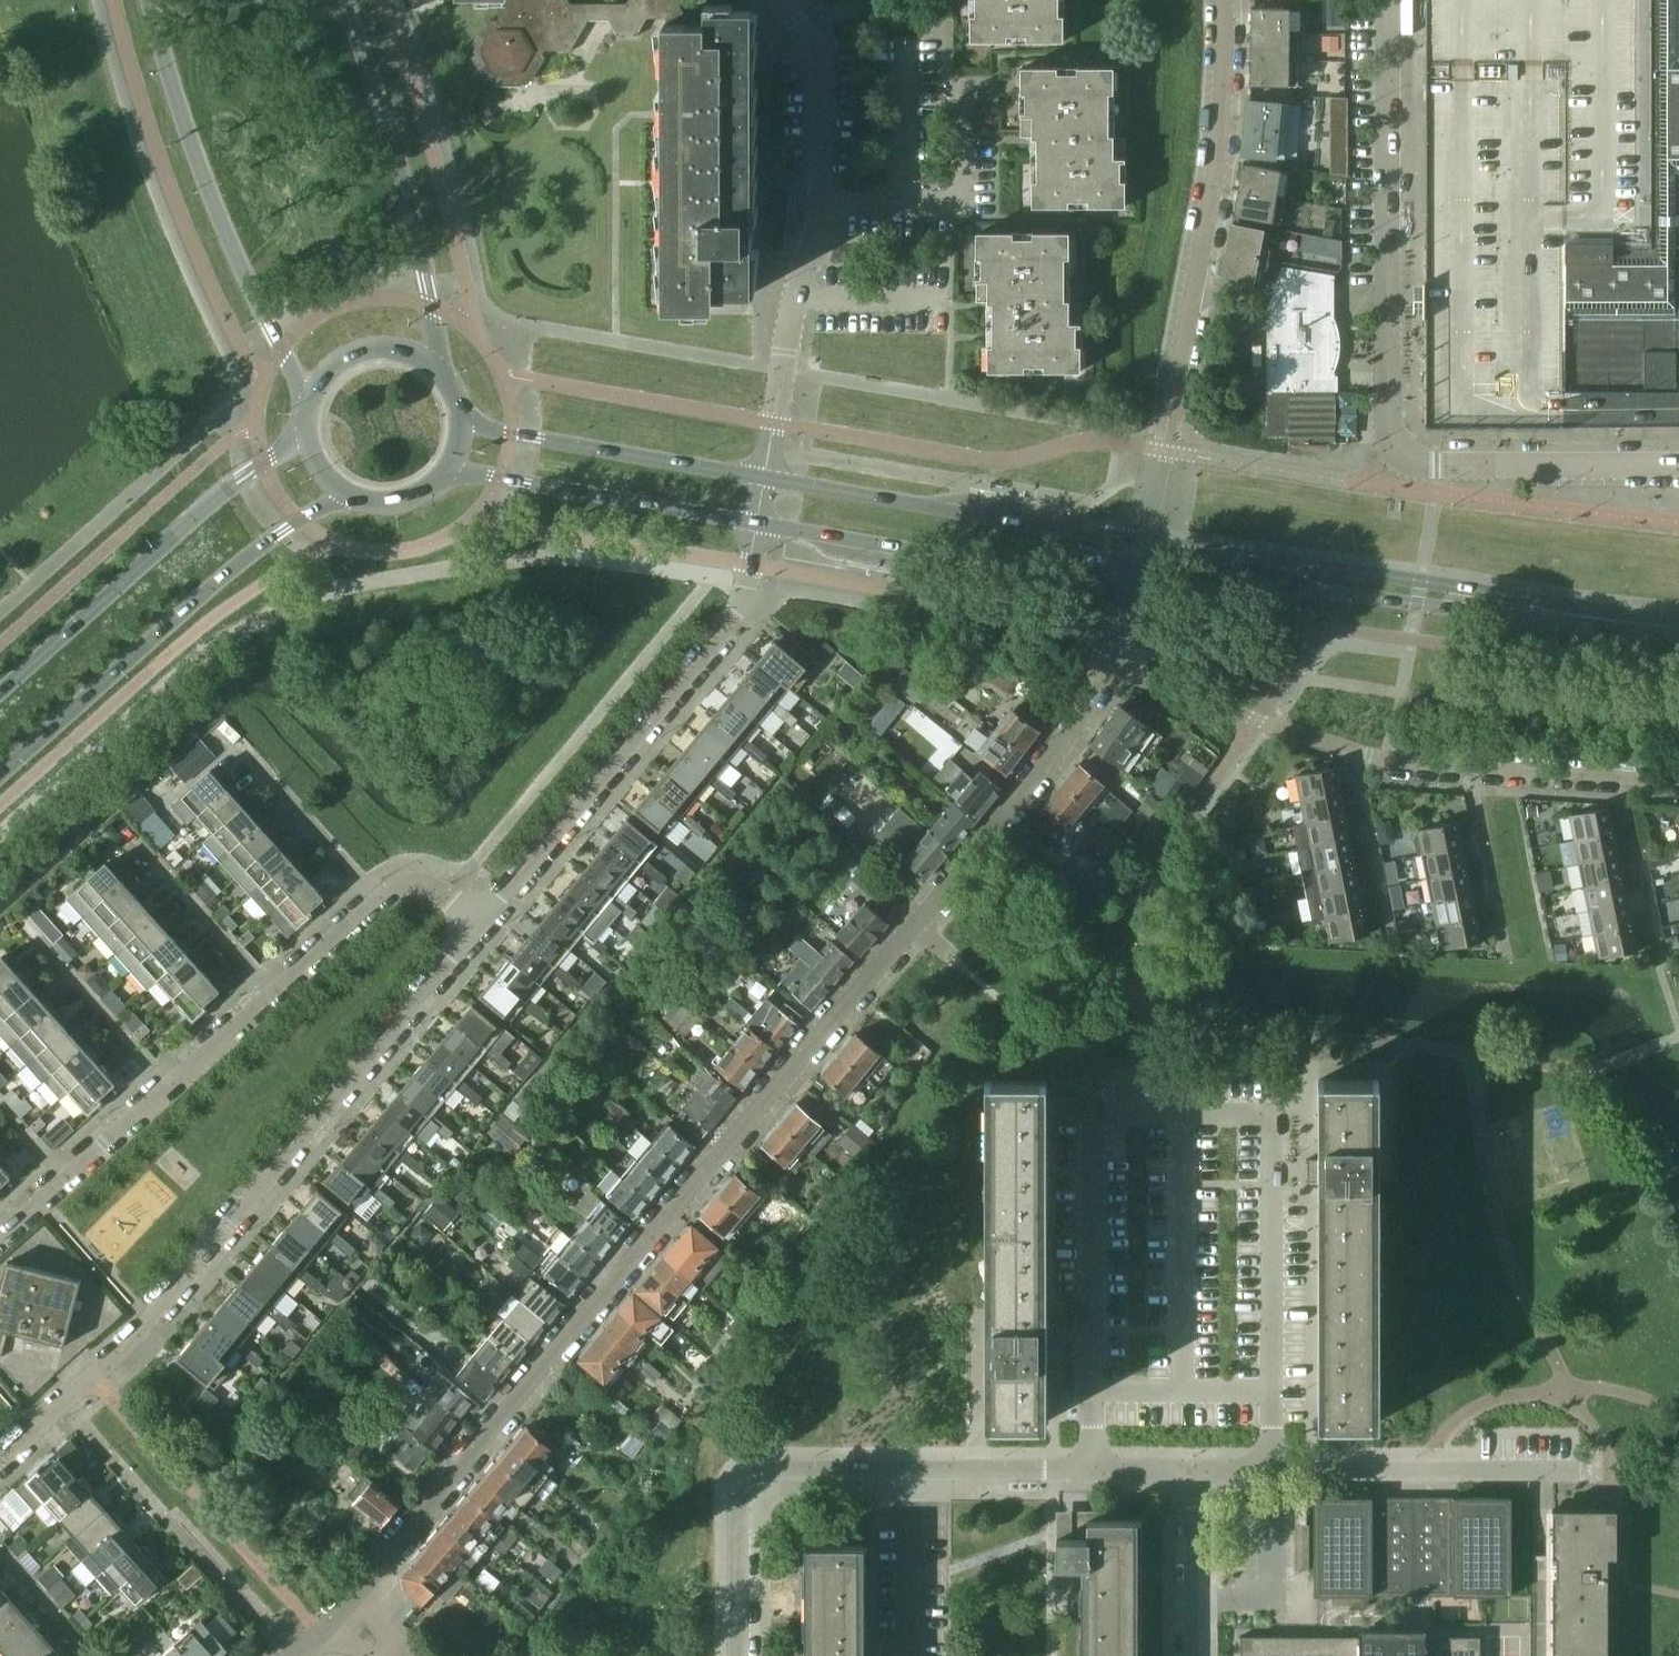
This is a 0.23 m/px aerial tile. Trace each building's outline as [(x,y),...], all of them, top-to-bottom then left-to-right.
[(498,20),(491,20),(473,51),(491,82),(526,82),(544,51),(571,51),(588,20),(608,20),(617,35),(637,35),(647,18),(666,19),(666,24),(711,24),(711,14),(684,14),(676,0),(629,0),(627,4),(570,4),(568,0),(498,0),(498,20)] [(975,17),(970,17),(970,42),(1006,42),(1006,36),(1026,36),(1027,42),(1062,42),(1062,16),(1058,16),(1058,0),(975,0),(975,17)] [(1426,305),(1426,426),(1678,426),(1678,0),(1426,0),(1426,305)] [(1250,9),(1249,35),(1288,36),(1289,9),(1250,9)] [(752,188),(752,158),(752,11),(711,11),(711,14),(711,24),(666,24),(663,25),(664,94),(663,95),(664,307),(705,307),(705,289),(710,289),(710,294),(752,294),(752,248),(760,248),(760,249),(762,249),(762,248),(782,249),(782,209),(780,209),(780,199),(782,199),(782,188),(762,188),(762,187),(760,187),(760,189),(752,188)] [(1288,36),(1249,35),(1249,61),(1288,61),(1288,36)] [(1288,61),(1249,61),(1249,86),(1288,86),(1288,61)] [(1088,207),(1124,207),(1124,182),(1120,182),(1120,161),(1124,161),(1124,138),(1113,138),(1113,136),(1108,136),(1108,93),(1113,93),(1113,68),(1077,68),(1077,74),(1056,74),(1056,68),(1021,68),(1020,93),(1025,93),(1025,114),(1021,114),(1021,137),(1031,137),(1031,161),(1037,161),(1037,182),(1032,182),(1032,207),(1068,207),(1068,201),(1088,201),(1088,207)] [(1287,105),(1248,102),(1246,101),(1243,127),(1285,131),(1287,105)] [(1285,131),(1243,127),(1241,155),(1283,158),(1285,131)] [(1280,171),(1241,164),(1237,190),(1275,197),(1280,171)] [(1275,197),(1237,190),(1233,216),(1271,222),(1275,197)] [(1266,232),(1230,225),(1225,251),(1267,259),(1269,250),(1263,249),(1266,232)] [(1044,372),(1080,372),(1080,346),(1075,346),(1075,326),(1080,326),(1080,303),(1068,303),(1068,301),(1064,301),(1064,258),(1068,258),(1068,233),(1032,233),(1032,239),(1012,239),(1012,233),(976,233),(976,258),(981,258),(981,279),(976,279),(976,302),(986,302),(986,326),(992,326),(992,346),(988,346),(988,372),(1024,372),(1024,366),(1044,366),(1044,372)] [(1306,247),(1321,248),(1321,259),(1340,260),(1341,238),(1307,236),(1306,247)] [(1267,259),(1225,251),(1220,278),(1256,284),(1260,268),(1265,269),(1267,259)] [(1303,285),(1305,272),(1283,268),(1269,308),(1280,307),(1294,307),(1297,292),(1297,290),(1299,284),(1303,285)] [(1280,307),(1269,308),(1268,311),(1268,373),(1290,373),(1290,378),(1333,377),(1332,314),(1332,277),(1305,272),(1303,285),(1299,284),(1297,290),(1297,292),(1294,307),(1280,307)] [(1335,377),(1333,377),(1290,378),(1290,373),(1268,373),(1268,435),(1291,435),(1291,444),(1333,443),(1333,390),(1335,390),(1335,377)] [(774,642),(758,661),(789,687),(788,688),(795,693),(812,673),(774,642)] [(817,653),(816,653),(824,660),(834,649),(825,642),(817,653)] [(758,661),(743,679),(774,705),(770,709),(781,717),(787,710),(777,701),(788,688),(789,687),(758,661)] [(891,684),(914,702),(929,684),(905,666),(891,684)] [(1004,667),(993,681),(1008,692),(1019,678),(1004,667)] [(743,679),(728,698),(758,724),(770,709),(774,705),(743,679)] [(871,687),(855,705),(873,720),(889,702),(871,687)] [(728,698),(712,716),(743,742),(740,746),(750,754),(756,747),(746,738),(758,724),(728,698)] [(1119,705),(1104,725),(1137,748),(1151,728),(1119,705)] [(798,719),(787,710),(781,717),(792,726),(798,719)] [(1014,713),(998,734),(1023,752),(1028,746),(1030,747),(1038,736),(1037,735),(1039,732),(1014,713)] [(712,716),(697,735),(728,760),(740,746),(743,742),(712,716)] [(1090,745),(1122,769),(1137,748),(1104,725),(1090,745)] [(1018,760),(1023,752),(998,734),(982,755),(1007,774),(1009,771),(1011,772),(1019,761),(1018,760)] [(697,735),(682,753),(712,779),(709,782),(719,791),(726,784),(715,775),(728,760),(697,735)] [(971,754),(955,741),(946,752),(962,766),(971,754)] [(767,756),(756,747),(750,754),(761,763),(767,756)] [(682,753),(666,772),(697,797),(709,782),(712,779),(682,753)] [(1173,775),(1179,766),(1171,760),(1165,769),(1173,775)] [(1066,778),(1061,784),(1084,805),(1102,784),(1078,764),(1075,767),(1074,766),(1065,776),(1066,778)] [(1347,765),(1296,776),(1301,800),(1339,792),(1336,775),(1341,774),(1342,779),(1350,778),(1347,765)] [(1182,781),(1188,773),(1179,766),(1173,775),(1182,781)] [(210,770),(180,797),(197,816),(230,786),(224,779),(221,782),(210,770)] [(980,771),(955,800),(977,820),(1002,790),(986,777),(980,771)] [(666,772),(651,790),(681,816),(678,819),(689,828),(695,820),(685,812),(697,797),(666,772)] [(1175,790),(1182,781),(1173,775),(1166,784),(1175,790)] [(736,793),(726,784),(719,791),(730,800),(736,793)] [(1046,802),(1045,803),(1068,823),(1084,805),(1061,784),(1055,791),(1053,790),(1045,800),(1046,802)] [(230,786),(197,816),(213,834),(243,807),(233,796),(237,793),(230,786)] [(1095,807),(1118,826),(1134,807),(1110,788),(1095,807)] [(651,790),(635,809),(665,835),(678,819),(681,816),(651,790)] [(1339,792),(1301,800),(1305,824),(1357,813),(1355,801),(1347,803),(1348,809),(1343,810),(1339,792)] [(955,800),(930,830),(952,849),(977,820),(955,800)] [(898,805),(879,834),(904,850),(923,822),(898,805)] [(219,860),(262,822),(256,814),(252,818),(243,807),(213,834),(203,842),(219,860)] [(1608,807),(1569,815),(1574,840),(1626,829),(1623,818),(1616,819),(1617,825),(1612,826),(1608,807)] [(1349,839),(1346,828),(1345,822),(1351,821),(1352,826),(1360,825),(1357,813),(1305,824),(1292,826),(1297,850),(1349,839)] [(627,819),(611,838),(642,863),(639,867),(649,875),(655,868),(645,859),(657,845),(627,819)] [(1469,819),(1417,830),(1422,855),(1461,847),(1457,829),(1463,828),(1464,834),(1472,832),(1469,819)] [(706,829),(695,820),(689,828),(699,837),(706,829)] [(1413,846),(1407,821),(1380,828),(1386,852),(1413,846)] [(235,878),(275,843),(265,832),(269,829),(262,822),(219,860),(235,878)] [(168,839),(156,825),(146,833),(159,847),(168,839)] [(1626,829),(1574,840),(1579,863),(1618,855),(1614,838),(1619,837),(1620,843),(1628,841),(1626,829)] [(930,830),(904,859),(926,878),(952,849),(930,830)] [(611,838),(597,855),(627,880),(639,867),(642,863),(611,838)] [(1352,857),(1351,851),(1349,839),(1297,850),(1302,873),(1367,860),(1364,848),(1357,850),(1358,856),(1352,857)] [(251,896),(294,857),(288,850),(284,853),(275,843),(235,878),(251,896)] [(1461,847),(1422,855),(1427,878),(1479,867),(1476,856),(1469,857),(1470,863),(1464,864),(1461,847)] [(183,857),(175,848),(166,857),(174,866),(183,857)] [(597,855),(582,872),(613,898),(610,902),(620,910),(626,903),(616,894),(627,880),(597,855)] [(1618,855),(1579,863),(1584,887),(1635,876),(1633,865),(1625,866),(1626,872),(1621,873),(1618,855)] [(267,914),(307,879),(297,868),(301,864),(294,857),(251,896),(267,914)] [(1390,881),(1402,879),(1397,858),(1386,860),(1390,881)] [(1359,886),(1356,875),(1355,869),(1360,868),(1361,873),(1369,872),(1367,860),(1302,873),(1307,897),(1359,886)] [(83,918),(126,879),(120,872),(116,875),(105,863),(66,899),(83,918)] [(1479,867),(1427,878),(1432,902),(1471,894),(1467,876),(1472,875),(1473,881),(1481,879),(1479,867)] [(190,868),(182,876),(188,883),(197,875),(190,868)] [(666,877),(655,868),(649,875),(660,884),(666,877)] [(207,870),(193,883),(210,900),(223,887),(207,870)] [(613,898),(582,872),(568,890),(598,915),(608,924),(620,910),(610,902),(613,898)] [(1635,876),(1584,887),(1588,910),(1627,902),(1624,885),(1629,884),(1630,889),(1638,888),(1635,876)] [(99,936),(138,900),(129,889),(132,886),(126,879),(83,918),(99,936)] [(308,912),(320,900),(324,897),(307,879),(267,914),(287,937),(311,916),(308,912)] [(1376,907),(1374,896),(1366,897),(1367,903),(1362,904),(1359,886),(1307,897),(1311,920),(1324,918),(1376,907)] [(608,924),(598,915),(568,890),(553,907),(584,933),(581,936),(591,945),(597,937),(608,924)] [(1471,894),(1432,902),(1437,925),(1488,914),(1486,903),(1478,904),(1479,910),(1474,911),(1471,894)] [(1678,917),(1678,897),(1660,899),(1662,919),(1678,917)] [(115,953),(158,915),(152,907),(148,911),(138,900),(99,936),(115,953)] [(1627,902),(1588,910),(1593,934),(1645,923),(1643,912),(1635,913),(1636,919),(1631,920),(1627,902)] [(232,913),(231,911),(224,903),(214,912),(222,921),(231,914),(232,913)] [(637,912),(626,903),(620,910),(631,919),(637,912)] [(864,903),(837,934),(860,954),(887,923),(864,903)] [(553,907),(539,924),(569,950),(581,936),(584,933),(553,907)] [(1376,907),(1324,918),(1329,942),(1368,934),(1365,916),(1370,915),(1371,920),(1379,919),(1376,907)] [(228,928),(237,921),(231,914),(222,921),(228,928)] [(1488,914),(1437,925),(1442,950),(1481,942),(1477,923),(1482,922),(1483,928),(1491,926),(1488,914)] [(131,971),(170,936),(161,925),(164,922),(158,915),(115,953),(131,971)] [(42,930),(54,943),(63,935),(51,922),(42,930)] [(1645,923),(1593,934),(1598,958),(1637,951),(1633,932),(1638,931),(1640,937),(1647,935),(1645,923)] [(539,924),(524,942),(555,967),(552,971),(562,980),(568,972),(558,964),(569,950),(539,924)] [(249,931),(239,940),(243,946),(254,937),(249,931)] [(69,943),(63,935),(54,943),(61,950),(69,943)] [(156,980),(190,950),(183,943),(180,946),(170,936),(131,971),(146,989),(156,980)] [(608,946),(597,937),(591,945),(602,954),(608,946)] [(831,986),(853,961),(830,941),(827,945),(831,948),(822,958),(799,937),(789,949),(801,959),(812,969),(831,986)] [(524,942),(510,959),(540,985),(552,971),(555,967),(524,942)] [(190,950),(156,980),(172,998),(202,972),(193,961),(196,958),(190,950)] [(22,972),(15,965),(12,968),(1,956),(0,957),(0,991),(22,972)] [(510,959),(495,977),(526,1002),(523,1006),(533,1015),(539,1007),(529,998),(540,985),(510,959)] [(811,1009),(831,986),(812,969),(801,959),(780,982),(792,993),(811,1009)] [(81,973),(86,979),(95,971),(89,965),(81,973)] [(95,971),(86,979),(93,986),(102,979),(95,971)] [(34,993),(24,982),(28,979),(22,972),(0,991),(0,1024),(34,993)] [(202,972),(172,998),(193,1021),(207,1009),(203,1005),(219,990),(202,972)] [(579,981),(568,972),(562,980),(573,989),(579,981)] [(495,977),(480,995),(511,1021),(523,1006),(526,1002),(495,977)] [(614,983),(603,997),(619,1010),(628,999),(630,996),(614,983)] [(54,1008),(47,1001),(44,1004),(34,993),(0,1024),(0,1035),(10,1047),(20,1038),(54,1008)] [(777,1048),(801,1022),(803,1019),(786,1003),(780,1011),(766,999),(752,1015),(732,998),(724,1006),(744,1024),(746,1025),(776,1050),(777,1048)] [(111,1007),(118,1014),(126,1007),(120,999),(111,1007)] [(696,1017),(677,1001),(662,1018),(681,1034),(696,1017)] [(472,1005),(457,1023),(487,1049),(490,1045),(501,1054),(514,1037),(514,1038),(515,1037),(503,1027),(502,1028),(503,1028),(502,1029),(472,1005)] [(126,1007),(118,1014),(124,1021),(132,1013),(126,1007)] [(550,1016),(539,1007),(533,1015),(544,1024),(550,1016)] [(54,1008),(20,1038),(36,1056),(66,1029),(56,1018),(60,1015),(54,1008)] [(457,1023),(442,1040),(473,1066),(484,1052),(495,1061),(501,1054),(490,1045),(487,1049),(457,1023)] [(134,1033),(139,1039),(149,1030),(144,1024),(134,1033)] [(660,1026),(655,1031),(666,1040),(671,1034),(661,1025),(660,1026)] [(776,1050),(746,1025),(730,1044),(759,1069),(776,1050)] [(44,1081),(86,1044),(79,1037),(76,1040),(66,1029),(36,1056),(26,1064),(42,1082),(44,1081)] [(883,1056),(854,1032),(852,1036),(850,1034),(842,1043),(844,1045),(837,1053),(866,1076),(883,1056)] [(442,1040),(428,1058),(458,1083),(461,1080),(473,1066),(442,1040)] [(60,1099),(68,1091),(98,1065),(88,1054),(92,1051),(86,1044),(44,1081),(60,1099)] [(759,1069),(730,1044),(713,1064),(743,1089),(759,1069)] [(866,1076),(837,1053),(832,1060),(830,1058),(821,1069),(823,1070),(820,1074),(845,1093),(849,1097),(866,1076)] [(511,1062),(501,1054),(495,1061),(505,1070),(511,1062)] [(620,1055),(611,1066),(624,1077),(633,1066),(620,1055)] [(428,1058),(413,1075),(444,1101),(455,1087),(466,1096),(472,1088),(461,1080),(458,1083),(428,1058)] [(739,1094),(712,1072),(703,1064),(685,1084),(695,1092),(722,1115),(739,1094)] [(98,1065),(68,1091),(88,1114),(102,1102),(99,1098),(115,1084),(98,1065)] [(413,1075),(399,1093),(429,1118),(432,1115),(444,1101),(413,1075)] [(668,1075),(658,1088),(667,1095),(677,1082),(668,1075)] [(1047,1080),(986,1080),(986,1308),(986,1321),(992,1321),(992,1340),(986,1340),(986,1422),(1047,1422),(1047,1342),(1059,1342),(1059,1319),(1047,1319),(1047,1080)] [(1379,1180),(1379,1161),(1379,1080),(1318,1080),(1318,1159),(1305,1159),(1305,1182),(1318,1182),(1318,1421),(1379,1421),(1379,1180)] [(482,1097),(472,1088),(466,1096),(476,1105),(482,1097)] [(22,1100),(15,1093),(12,1089),(2,1097),(12,1109),(22,1100)] [(722,1115),(695,1092),(682,1107),(690,1114),(709,1130),(722,1115)] [(429,1118),(399,1093),(384,1110),(415,1136),(425,1144),(437,1131),(443,1123),(432,1115),(429,1118)] [(24,1098),(22,1100),(12,1109),(20,1118),(33,1107),(24,1098)] [(791,1106),(783,1114),(785,1116),(778,1124),(802,1144),(820,1124),(795,1104),(792,1107),(791,1106)] [(682,1123),(683,1121),(690,1114),(682,1107),(675,1116),(682,1123)] [(384,1110),(370,1127),(400,1153),(403,1149),(415,1136),(384,1110)] [(709,1130),(690,1114),(683,1121),(703,1138),(709,1130)] [(30,1127),(35,1132),(45,1123),(40,1118),(30,1127)] [(453,1132),(443,1123),(437,1131),(447,1140),(453,1132)] [(679,1164),(652,1141),(631,1123),(616,1141),(637,1159),(665,1181),(666,1179),(668,1181),(676,1171),(674,1170),(679,1164)] [(694,1146),(667,1123),(652,1141),(679,1164),(684,1159),(686,1160),(694,1150),(692,1149),(694,1146)] [(774,1126),(754,1149),(767,1159),(772,1153),(785,1165),(802,1144),(778,1124),(775,1127),(774,1126)] [(370,1127),(355,1145),(386,1171),(397,1157),(407,1165),(414,1158),(403,1149),(400,1153),(370,1127)] [(355,1145),(341,1162),(371,1188),(374,1184),(386,1171),(355,1145)] [(424,1167),(414,1158),(407,1165),(418,1174),(424,1167)] [(665,1181),(637,1159),(622,1177),(650,1199),(654,1194),(656,1195),(664,1185),(662,1184),(665,1181)] [(341,1162),(325,1181),(356,1206),(368,1192),(379,1200),(385,1193),(374,1184),(371,1188),(341,1162)] [(10,1177),(0,1165),(0,1186),(10,1177)] [(761,1188),(757,1193),(735,1175),(732,1178),(730,1176),(721,1187),(723,1188),(716,1196),(739,1215),(747,1206),(755,1214),(771,1196),(761,1188)] [(650,1199),(622,1177),(607,1194),(634,1217),(637,1215),(638,1216),(646,1206),(645,1205),(650,1199)] [(317,1190),(301,1210),(332,1235),(329,1239),(339,1248),(345,1240),(335,1231),(348,1216),(317,1190)] [(395,1202),(385,1193),(379,1200),(389,1209),(395,1202)] [(440,1194),(426,1213),(447,1227),(460,1209),(440,1194)] [(630,1223),(602,1200),(597,1195),(589,1205),(582,1199),(575,1207),(587,1218),(614,1241),(619,1236),(621,1237),(629,1227),(627,1226),(630,1223)] [(710,1200),(701,1211),(703,1212),(700,1215),(723,1235),(739,1215),(716,1196),(712,1202),(710,1200)] [(301,1210),(286,1228),(317,1254),(329,1239),(332,1235),(301,1210)] [(614,1241),(587,1218),(573,1235),(600,1259),(601,1257),(603,1258),(611,1248),(610,1247),(614,1241)] [(687,1227),(680,1235),(682,1237),(677,1242),(701,1263),(715,1246),(691,1226),(689,1228),(687,1227)] [(286,1228),(270,1246),(301,1272),(298,1276),(308,1284),(315,1277),(304,1268),(317,1254),(286,1228)] [(377,1235),(371,1243),(372,1250),(378,1254),(387,1244),(377,1235)] [(600,1259),(573,1235),(558,1253),(585,1276),(589,1271),(591,1272),(599,1263),(598,1261),(600,1259)] [(356,1249),(345,1240),(339,1248),(350,1256),(356,1249)] [(671,1246),(664,1254),(666,1256),(664,1258),(689,1278),(701,1263),(677,1242),(673,1247),(671,1246)] [(270,1246),(255,1265),(286,1290),(298,1276),(301,1272),(270,1246)] [(585,1276),(558,1253),(542,1271),(570,1295),(572,1292),(574,1293),(582,1284),(580,1282),(585,1276)] [(661,1258),(654,1267),(655,1268),(650,1274),(682,1301),(696,1284),(689,1278),(664,1258),(662,1260),(661,1258)] [(81,1280),(7,1262),(0,1288),(0,1357),(1,1357),(7,1331),(64,1346),(81,1280)] [(255,1265),(240,1283),(270,1309),(267,1313),(278,1321),(284,1314),(273,1305),(286,1290),(255,1265)] [(352,1269),(345,1277),(353,1284),(360,1276),(352,1269)] [(682,1301),(650,1274),(647,1279),(645,1277),(638,1286),(639,1287),(637,1290),(662,1310),(670,1316),(682,1301)] [(325,1286),(315,1277),(308,1284),(319,1293),(325,1286)] [(565,1304),(535,1280),(520,1298),(549,1323),(565,1304)] [(240,1283),(224,1302),(255,1327),(267,1313),(270,1309),(240,1283)] [(629,1296),(622,1305),(624,1306),(619,1311),(643,1332),(656,1342),(669,1326),(656,1316),(657,1316),(633,1295),(631,1297),(629,1296)] [(549,1323),(520,1298),(504,1317),(533,1342),(549,1323)] [(224,1302),(209,1320),(240,1346),(237,1349),(247,1358),(253,1351),(243,1342),(255,1327),(224,1302)] [(613,1315),(606,1324),(607,1325),(606,1327),(630,1347),(643,1332),(619,1311),(615,1317),(613,1315)] [(295,1323),(284,1314),(278,1321),(288,1330),(295,1323)] [(533,1342),(504,1317),(488,1336),(517,1360),(533,1342)] [(209,1320),(194,1338),(224,1364),(225,1363),(237,1349),(240,1346),(209,1320)] [(603,1328),(595,1336),(597,1338),(592,1344),(616,1364),(630,1347),(606,1327),(604,1329),(603,1328)] [(517,1360),(488,1336),(472,1355),(501,1379),(517,1360)] [(194,1338),(178,1358),(215,1389),(232,1368),(225,1363),(224,1364),(194,1338)] [(375,1364),(387,1374),(396,1363),(371,1344),(366,1351),(373,1356),(375,1364)] [(587,1347),(579,1356),(581,1357),(579,1360),(602,1380),(616,1364),(592,1344),(588,1348),(587,1347)] [(282,1350),(274,1359),(284,1368),(292,1358),(282,1350)] [(264,1359),(253,1351),(247,1358),(258,1367),(264,1359)] [(501,1379),(472,1355),(456,1374),(485,1399),(501,1379)] [(654,1382),(661,1373),(649,1363),(642,1371),(654,1382)] [(262,1377),(255,1386),(267,1396),(270,1393),(274,1387),(262,1377)] [(479,1406),(445,1377),(430,1396),(459,1418),(467,1407),(474,1413),(479,1406)] [(196,1401),(208,1411),(218,1399),(206,1389),(196,1401)] [(459,1418),(430,1396),(417,1413),(445,1435),(459,1418)] [(655,1412),(662,1418),(673,1428),(680,1418),(661,1403),(655,1412)] [(445,1435),(417,1413),(403,1431),(429,1451),(431,1448),(434,1449),(441,1454),(447,1447),(440,1442),(445,1435)] [(520,1426),(512,1437),(514,1438),(511,1443),(546,1471),(552,1464),(543,1456),(550,1446),(525,1426),(522,1428),(520,1426)] [(429,1451),(403,1431),(389,1449),(414,1470),(429,1451)] [(355,1436),(343,1451),(353,1458),(365,1443),(355,1436)] [(546,1471),(511,1443),(506,1449),(503,1447),(495,1457),(497,1459),(496,1461),(531,1490),(537,1482),(546,1471)] [(35,1511),(45,1502),(74,1476),(59,1458),(42,1473),(38,1469),(15,1489),(35,1511)] [(531,1490),(496,1461),(494,1462),(492,1461),(484,1471),(486,1473),(482,1477),(517,1506),(523,1499),(531,1490)] [(74,1476),(45,1502),(60,1519),(93,1489),(88,1483),(84,1486),(74,1476)] [(477,1483),(475,1481),(467,1491),(469,1493),(468,1495),(493,1516),(501,1507),(510,1514),(517,1506),(482,1477),(477,1483)] [(400,1504),(372,1480),(353,1503),(381,1526),(383,1523),(387,1524),(393,1517),(392,1514),(400,1504)] [(0,1500),(0,1517),(12,1531),(35,1511),(15,1489),(14,1487),(0,1500)] [(93,1489),(60,1519),(75,1536),(105,1509),(95,1498),(99,1495),(93,1489)] [(464,1495),(455,1505),(458,1507),(454,1512),(489,1540),(496,1532),(486,1524),(493,1516),(468,1495),(466,1497),(464,1495)] [(1511,1595),(1510,1497),(1314,1497),(1314,1595),(1511,1595)] [(105,1509),(75,1536),(90,1553),(123,1523),(118,1517),(114,1520),(105,1509)] [(1552,1511),(1552,1655),(1607,1655),(1607,1557),(1616,1557),(1616,1509),(1551,1509),(1552,1511)] [(449,1517),(447,1515),(439,1525),(441,1527),(440,1529),(465,1550),(471,1542),(481,1550),(489,1540),(454,1512),(449,1517)] [(1056,1538),(1056,1566),(1079,1566),(1082,1566),(1082,1576),(1082,1655),(1137,1655),(1137,1566),(1137,1546),(1137,1522),(1137,1520),(1093,1520),(1088,1520),(1088,1516),(1070,1516),(1070,1538),(1056,1538)] [(0,1517),(0,1538),(2,1540),(12,1531),(0,1517)] [(98,1576),(135,1543),(125,1532),(129,1529),(123,1523),(90,1553),(82,1559),(98,1576)] [(457,1560),(465,1550),(440,1529),(438,1531),(436,1529),(427,1539),(429,1541),(425,1546),(451,1567),(449,1570),(461,1579),(469,1570),(457,1560)] [(21,1535),(8,1547),(17,1557),(31,1545),(21,1535)] [(575,1542),(575,1543),(575,1545),(576,1546),(577,1548),(578,1549),(580,1550),(582,1550),(583,1550),(585,1549),(586,1548),(587,1547),(588,1545),(588,1543),(588,1542),(587,1540),(586,1539),(585,1538),(583,1537),(582,1537),(580,1537),(578,1538),(577,1539),(576,1540),(575,1542)] [(120,1587),(153,1557),(148,1551),(144,1554),(135,1543),(98,1576),(112,1593),(120,1587)] [(485,1600),(461,1579),(449,1570),(451,1567),(425,1546),(421,1551),(419,1549),(410,1560),(413,1562),(401,1575),(404,1589),(422,1603),(433,1589),(448,1602),(458,1590),(479,1607),(485,1600)] [(805,1546),(805,1548),(811,1547),(811,1616),(806,1616),(806,1621),(806,1655),(864,1655),(864,1616),(859,1616),(859,1548),(866,1548),(866,1546),(805,1546)] [(153,1557),(120,1587),(136,1604),(166,1578),(155,1566),(159,1563),(153,1557)] [(48,1590),(64,1575),(54,1564),(38,1579),(48,1590)] [(193,1564),(177,1579),(186,1589),(202,1575),(193,1564)] [(483,1568),(476,1584),(493,1591),(500,1575),(483,1568)] [(61,1578),(47,1591),(56,1601),(70,1588),(61,1578)] [(0,1603),(0,1633),(26,1610),(21,1604),(17,1607),(7,1596),(0,1603)] [(72,1617),(78,1624),(86,1616),(80,1609),(72,1617)] [(37,1630),(28,1619),(31,1616),(26,1610),(0,1633),(0,1648),(7,1655),(8,1655),(37,1630)] [(78,1624),(85,1631),(93,1624),(87,1617),(78,1624)] [(201,1620),(175,1643),(186,1655),(230,1655),(231,1655),(201,1620)] [(1425,1636),(1425,1629),(1359,1629),(1359,1649),(1281,1648),(1281,1636),(1240,1636),(1240,1655),(1480,1655),(1480,1636),(1425,1636)] [(8,1655),(42,1655),(56,1644),(51,1638),(47,1641),(37,1630),(8,1655)] [(175,1643),(161,1655),(186,1655),(175,1643)] [(58,1653),(61,1650),(56,1644),(42,1655),(60,1655),(58,1653)]
